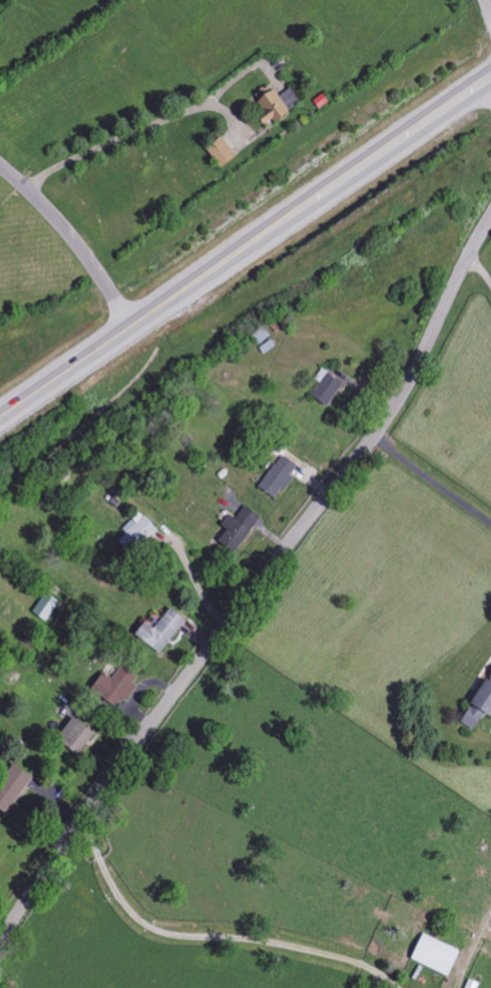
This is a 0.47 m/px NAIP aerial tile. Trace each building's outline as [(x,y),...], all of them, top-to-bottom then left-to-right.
[(273,88),(255,99),(264,114),(256,119),(260,127),(300,102),(292,89),(279,97),(273,88)] [(218,169),(233,157),(217,137),(202,149),(218,169)] [(342,386),(326,373),(309,396),(324,408),(342,386)] [(291,478),(289,477),(296,467),(282,456),(257,488),(273,501),(291,478)] [(235,520),(227,515),(219,528),(224,531),(215,544),(234,555),(258,517),(243,507),(235,520)] [(156,530),(138,513),(120,532),(139,549),(156,530)] [(46,623),(57,602),(42,594),(31,615),(46,623)] [(185,623),(168,609),(150,630),(142,623),(132,635),(156,656),(185,623)] [(100,673),(88,692),(114,708),(119,698),(125,702),(139,679),(119,667),(111,679),(100,673)] [(482,716),(485,718),(490,708),(490,671),(484,683),(481,681),(457,722),(473,732),(482,716)] [(76,758),(93,735),(69,718),(53,741),(76,758)] [(5,817),(31,779),(10,765),(0,780),(0,814),(5,817)] [(408,959),(445,976),(457,950),(420,933),(408,959)]
